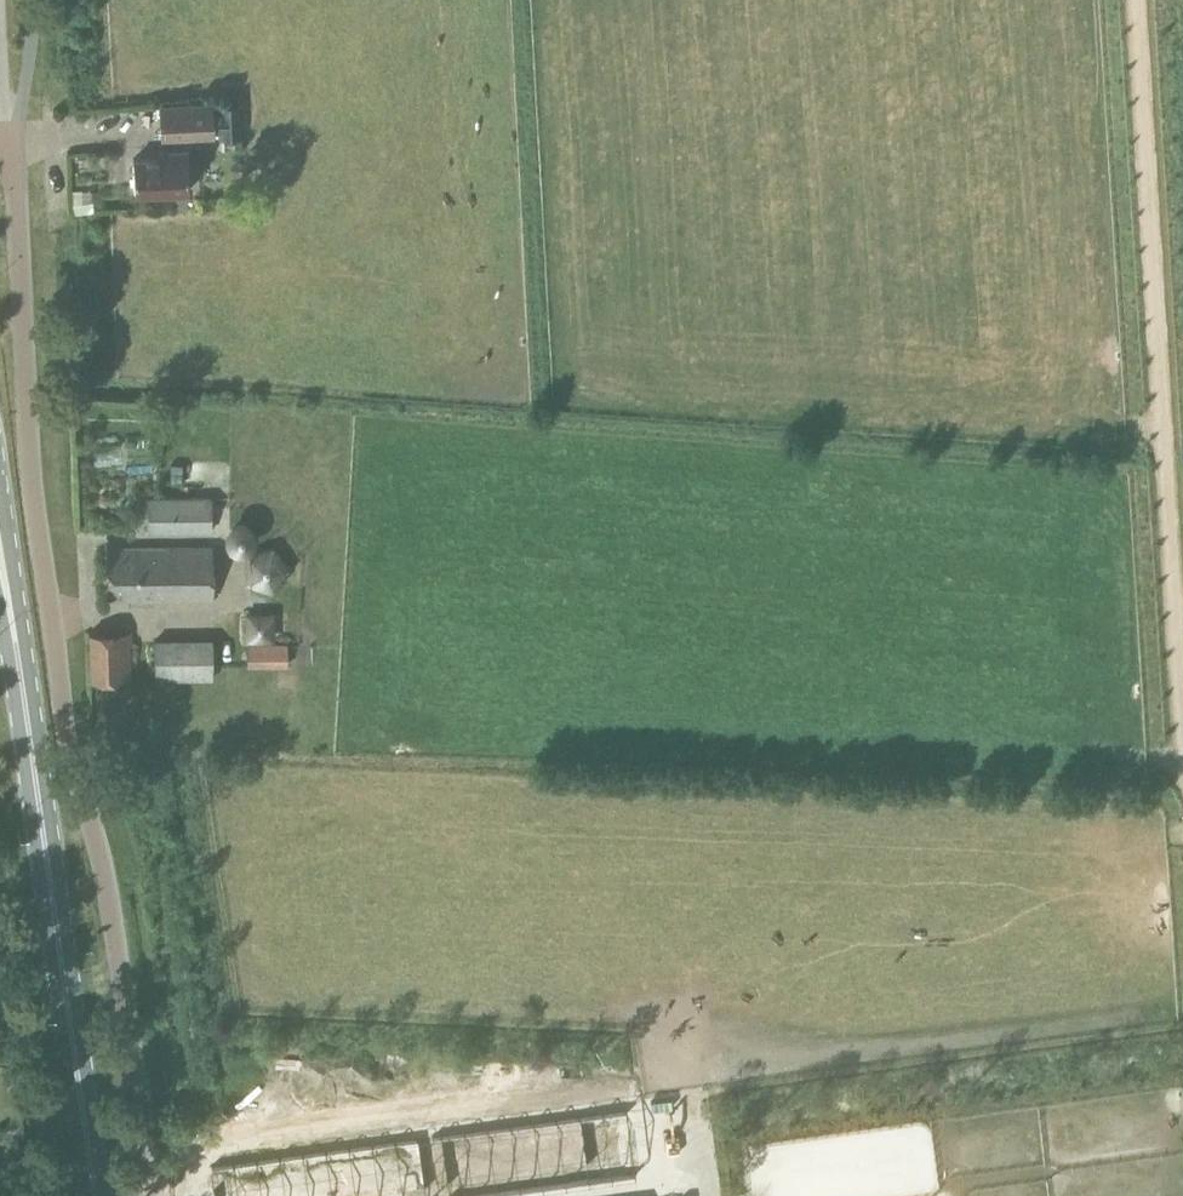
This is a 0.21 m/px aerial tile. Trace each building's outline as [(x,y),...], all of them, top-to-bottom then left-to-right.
[(212,102),(161,105),(163,138),(215,135),(215,131),(225,130),(225,137),(241,136),(239,102),(223,103),(223,111),(213,111),(212,102)] [(135,190),(175,190),(189,190),(188,151),(183,151),(175,151),(158,151),(158,157),(134,157),(135,190)] [(186,194),(173,195),(174,206),(187,206),(186,194)] [(148,497),(148,532),(211,531),(212,496),(148,497)] [(252,540),(252,536),(251,532),(249,528),(245,526),(239,525),(235,526),(232,528),(229,534),(228,538),(230,542),(234,547),(238,548),(243,548),(247,547),(250,544),(252,540)] [(214,599),(213,547),(106,548),(106,600),(214,599)] [(288,643),(274,644),(274,613),(247,613),(250,644),(246,644),(247,666),(287,666),(288,643)] [(129,631),(90,632),(92,681),(130,680),(129,631)] [(213,637),(155,640),(155,680),(212,679),(213,637)] [(210,1166),(214,1195),(496,1195),(636,1176),(627,1108),(210,1166)]
